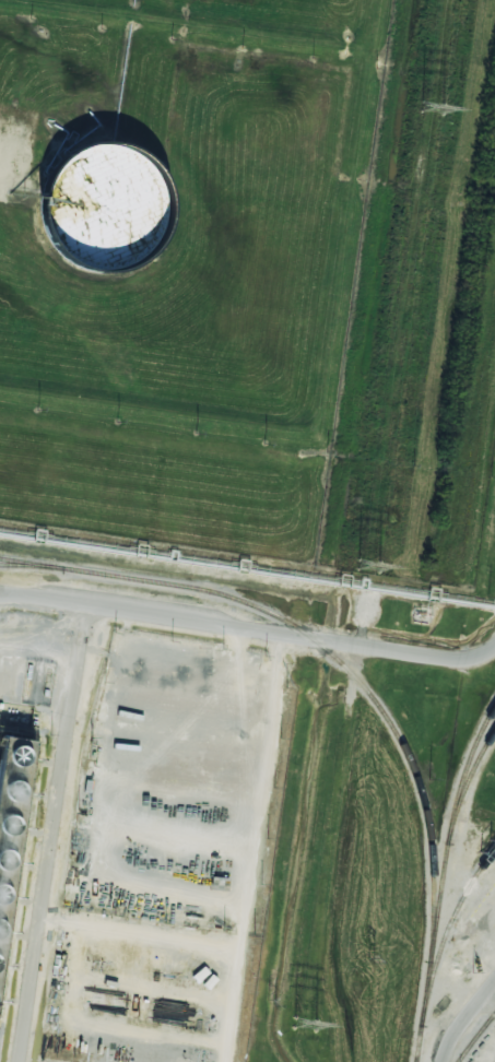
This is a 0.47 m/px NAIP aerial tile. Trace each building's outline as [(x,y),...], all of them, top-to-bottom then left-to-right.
[(45,244),(36,225),(35,205),(39,187),(50,169),(66,157),(85,151),(105,151),(123,157),(139,169),(150,186),(155,205),(153,225),(145,243),(132,258),(115,268),(95,271),(75,268),(58,258),(45,244)]
